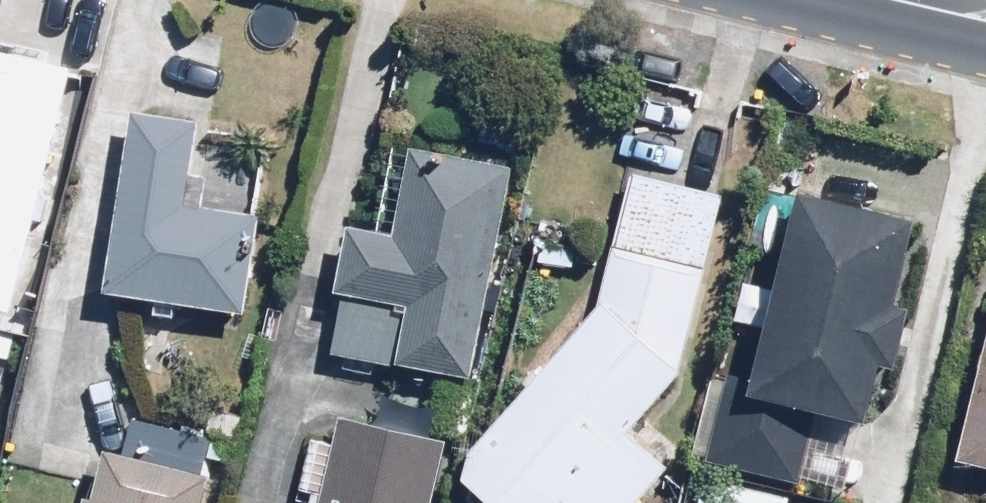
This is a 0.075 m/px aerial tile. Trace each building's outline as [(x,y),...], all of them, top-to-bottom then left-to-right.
[(0,45),(0,299),(20,304),(71,61),(0,45)] [(208,173),(194,172),(198,110),(136,105),(123,295),(252,304),(259,205),(206,202),(208,173)] [(513,161),(414,147),(402,229),(356,222),(337,356),(482,377),(513,161)] [(674,456),(635,424),(686,361),(718,192),(633,177),(611,296),(466,475),(501,502),(571,502),(572,501),(574,502),(635,502),(674,456)] [(908,366),(923,301),(904,297),(923,211),(808,185),(765,377),(738,371),(716,460),(806,482),(826,399),(878,411),(889,362),(908,366)] [(960,459),(985,465),(985,346),(960,459)] [(451,437),(430,433),(436,407),(382,396),(376,421),(343,413),(323,502),(437,502),(451,437)] [(109,444),(94,502),(212,502),(220,473),(204,468),(212,435),(135,415),(126,448),(109,444)] [(706,473),(700,502),(786,502),(789,490),(706,473)]
